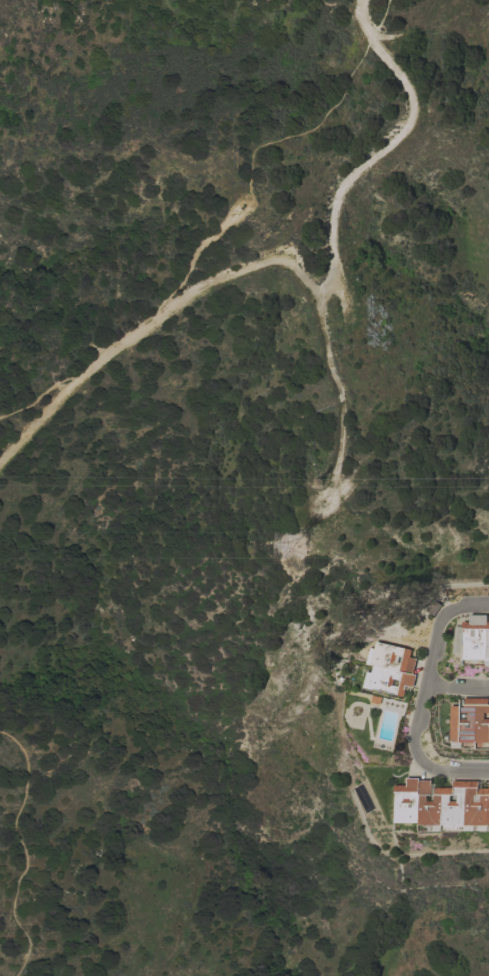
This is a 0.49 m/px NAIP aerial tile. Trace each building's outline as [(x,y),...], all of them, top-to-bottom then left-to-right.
[(432,599),(440,605),(432,616),(424,610),(432,599)] [(485,621),(488,621),(488,659),(461,659),(461,621),(468,621),(468,614),(485,614),(485,621)] [(410,649),(408,657),(415,658),(412,673),(415,674),(412,687),(404,685),(403,688),(405,688),(403,696),(362,687),(366,671),(370,672),(372,665),(365,663),(368,647),(372,648),(374,641),(410,649)] [(487,705),(488,705),(488,712),(483,712),(483,718),(488,718),(488,742),(451,742),(451,741),(450,741),(450,705),(459,705),(459,706),(462,706),(462,697),(487,697),(487,705)] [(488,781),(488,824),(487,824),(487,830),(478,830),(478,824),(473,824),(473,830),(464,830),(464,825),(441,825),(441,830),(433,830),(433,825),(418,825),(418,822),(395,822),(395,792),(394,792),(394,785),(406,785),(405,777),(419,777),(419,780),(430,780),(431,794),(426,794),(426,801),(433,801),(433,787),(452,787),(452,780),(477,780),(477,787),(488,787),(488,781)]
